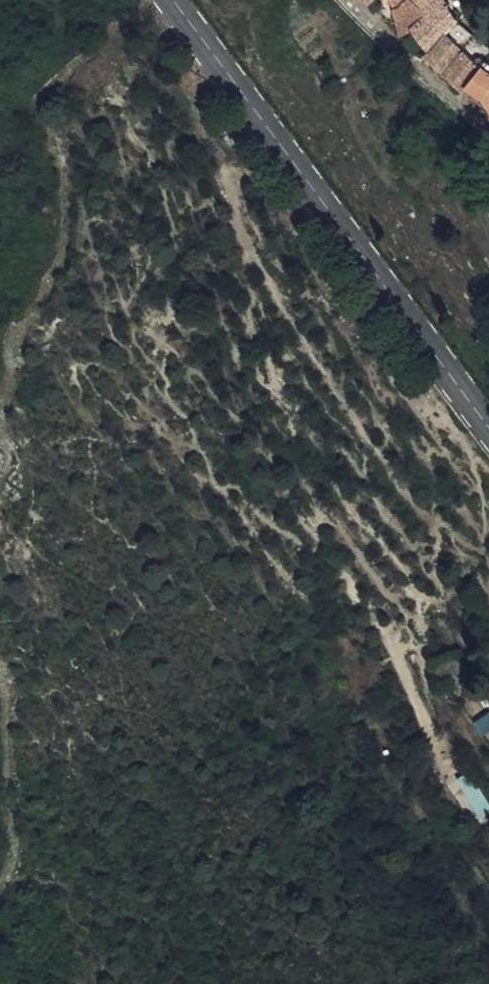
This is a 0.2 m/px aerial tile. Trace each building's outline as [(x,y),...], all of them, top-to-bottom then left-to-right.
[(371,17),(383,5),(384,5),(384,4),(384,3),(383,1),(383,0),(353,0),(371,17)] [(400,31),(401,45),(412,36),(424,26),(416,14),(409,0),(394,0),(396,7),(399,19),(400,31)] [(416,14),(432,2),(432,0),(409,0),(416,14)] [(462,36),(432,2),(416,14),(424,26),(412,36),(433,66),(462,37),(462,36)] [(477,54),(462,37),(433,66),(428,70),(445,85),(465,65),(477,54)] [(465,65),(445,85),(465,104),(470,99),(478,89),(465,65)] [(488,84),(488,78),(487,77),(486,77),(484,76),(483,76),(482,77),(481,78),(479,78),(465,65),(478,89),(485,82),(488,84)] [(478,89),(470,99),(483,110),(488,106),(488,84),(485,82),(478,89)]
